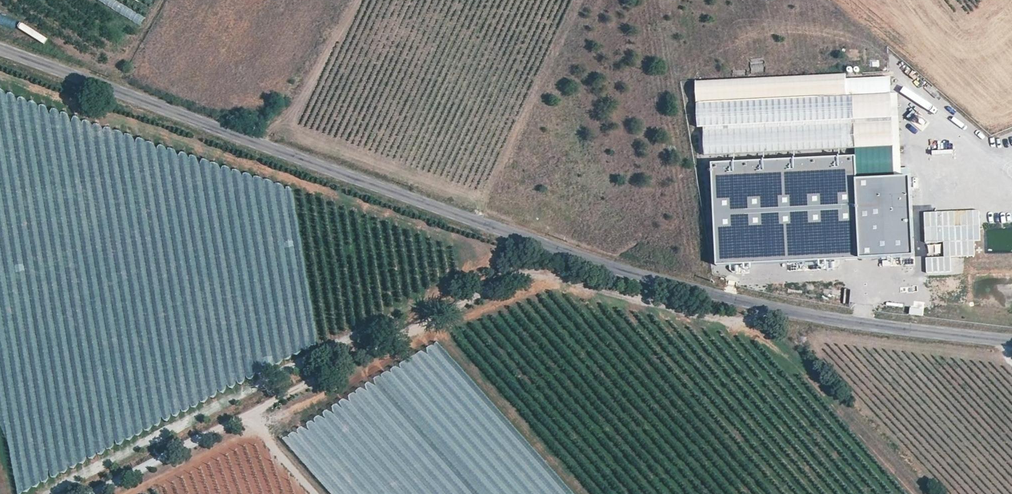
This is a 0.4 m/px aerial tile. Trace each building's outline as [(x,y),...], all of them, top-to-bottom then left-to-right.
[(696,103),(890,92),(889,77),(845,79),(844,73),(695,82),(696,103)] [(890,92),(696,103),(697,127),(702,127),(853,118),(891,116),(890,92)] [(891,116),(853,118),(855,148),(893,146),(891,116)] [(703,155),(855,148),(853,118),(702,127),(703,155)] [(861,157),(715,166),(721,271),(922,260),(918,182),(863,185),(861,157)] [(978,210),(923,212),(924,241),(942,240),(943,257),(974,255),(973,241),(979,240),(978,210)]
